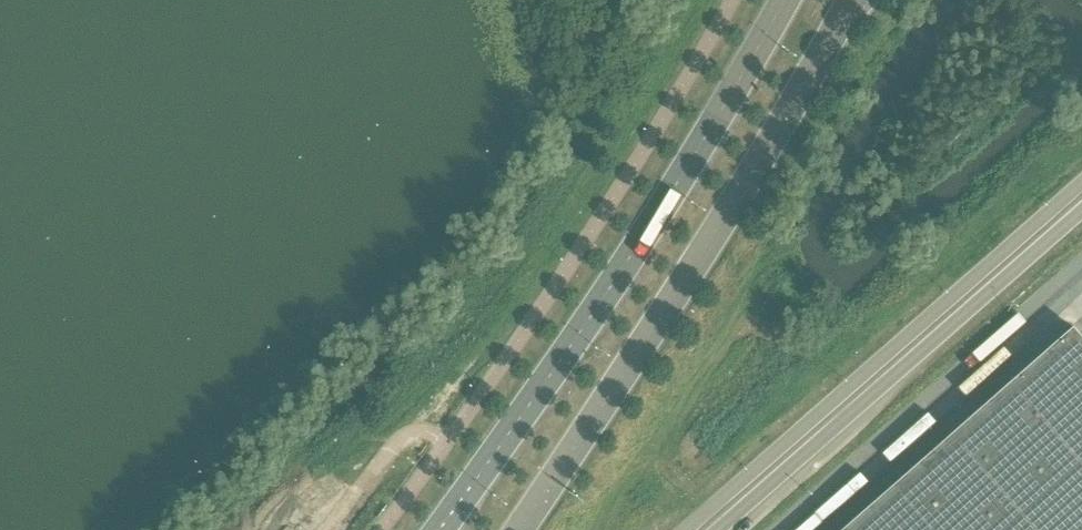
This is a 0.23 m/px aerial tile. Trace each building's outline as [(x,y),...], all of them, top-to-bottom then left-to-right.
[(1074,329),(843,529),(1081,529),(1081,338),(1074,329)]
